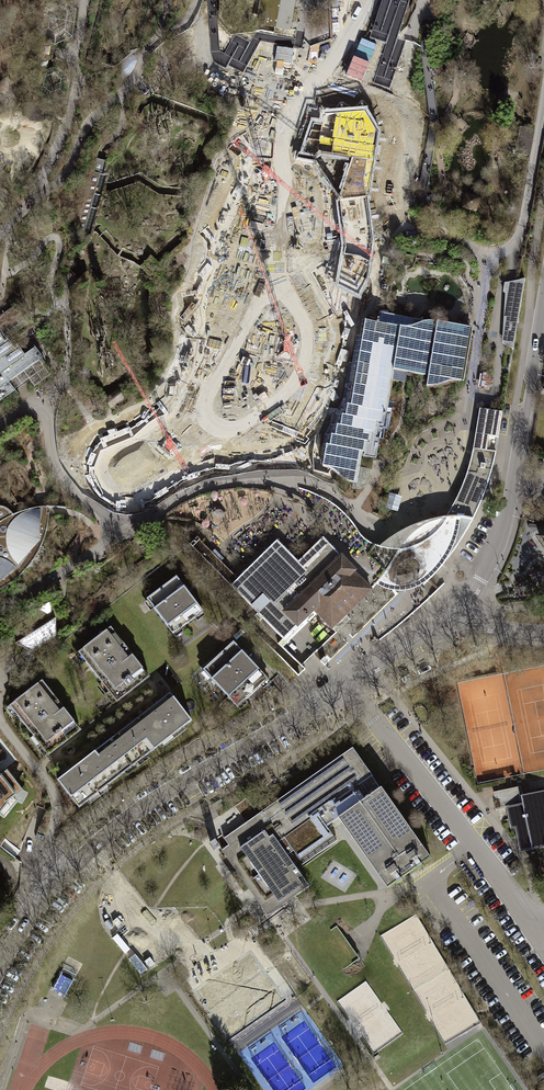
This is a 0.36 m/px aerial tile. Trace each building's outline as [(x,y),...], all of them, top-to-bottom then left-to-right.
[(289,29),(290,25),(294,0),(259,0),(255,24),(289,29)] [(367,196),(378,131),(365,110),(323,112),(321,122),(313,121),(298,157),(317,160),(339,196),(345,247),(337,282),(360,294),(367,278),(373,243),(367,196)] [(519,129),(516,148),(529,150),(531,134),(525,133),(526,130),(519,129)] [(105,160),(94,158),(91,169),(102,171),(105,160)] [(464,198),(461,208),(476,212),(480,198),(465,193),(464,198)] [(160,265),(150,257),(140,268),(149,277),(152,273),(159,279),(164,273),(158,267),(160,265)] [(512,349),(524,279),(504,283),(502,292),(504,294),(503,314),(501,344),(512,349)] [(15,390),(8,381),(23,371),(33,386),(49,375),(41,364),(44,363),(40,358),(42,357),(34,347),(23,355),(16,344),(13,347),(7,338),(27,324),(13,306),(0,315),(0,401),(15,390)] [(454,381),(463,382),(471,332),(472,328),(422,320),(380,313),(378,323),(363,320),(361,337),(355,336),(350,368),(355,369),(349,405),(346,405),(344,415),(340,415),(339,425),(335,425),(333,435),(330,435),(328,446),(325,445),(321,467),(327,469),(331,471),(335,474),(341,479),(346,482),(352,483),(356,484),(358,468),(360,460),(361,453),(364,453),(366,442),(370,443),(371,432),(375,433),(377,422),(380,423),(382,412),(385,413),(391,380),(392,371),(406,373),(405,376),(408,377),(410,377),(411,373),(427,376),(425,387),(432,387),(437,386),(442,384),(447,382),(454,381)] [(492,374),(483,373),(480,389),(489,390),(492,374)] [(117,392),(105,401),(111,409),(113,407),(123,399),(117,392)] [(479,408),(474,434),(498,438),(501,412),(479,408)] [(474,434),(472,449),(495,453),(498,438),(474,434)] [(491,470),(495,453),(472,449),(468,467),(464,479),(452,504),(445,516),(457,517),(472,520),(478,508),(482,498),(487,484),(491,470)] [(401,497),(388,493),(384,508),(397,512),(401,497)] [(43,538),(46,531),(48,519),(48,510),(49,506),(43,506),(36,507),(24,510),(12,514),(9,509),(3,507),(0,506),(0,590),(2,589),(10,583),(19,576),(27,568),(34,558),(39,548),(43,538)] [(450,525),(457,517),(445,516),(432,520),(414,525),(412,525),(397,533),(379,546),(398,546),(392,559),(399,558),(411,554),(421,550),(432,543),(442,535),(447,528),(450,525)] [(441,566),(447,558),(457,544),(466,532),(472,520),(457,517),(450,525),(447,528),(442,535),(421,550),(411,554),(399,558),(392,559),(398,546),(379,546),(371,543),(378,550),(382,556),(385,564),(385,572),(382,578),(376,585),(383,589),(392,591),(401,591),(410,590),(419,586),(427,581),(434,574),(441,566)] [(298,561),(277,539),(238,578),(230,585),(253,608),(264,597),(268,601),(257,612),(284,639),(314,610),(336,633),(350,619),(346,614),(371,590),(352,571),(354,569),(323,537),(303,557),(298,561)] [(174,634),(203,611),(176,576),(147,599),(174,634)] [(15,639),(16,643),(32,651),(56,635),(55,615),(58,609),(56,607),(56,604),(47,599),(2,627),(2,633),(15,639)] [(149,676),(110,627),(80,650),(87,660),(85,662),(116,702),(149,676)] [(268,678),(234,641),(203,669),(237,706),(268,678)] [(81,730),(43,680),(12,704),(18,713),(17,714),(47,755),(81,730)] [(192,721),(170,692),(144,713),(107,741),(74,766),(57,780),(79,808),(103,789),(192,721)] [(350,748),(221,838),(226,845),(219,850),(265,915),(306,886),(284,855),(290,850),(298,860),(331,837),(315,813),(329,803),(338,815),(335,817),(384,887),(428,857),(379,787),(378,788),(350,748)] [(17,801),(14,797),(23,790),(7,769),(0,775),(0,814),(4,817),(17,801)] [(518,805),(521,814),(514,816),(521,850),(543,846),(543,791),(522,796),(520,786),(498,790),(502,808),(518,805)] [(287,1000),(250,947),(192,987),(229,1040),(287,1000)]
